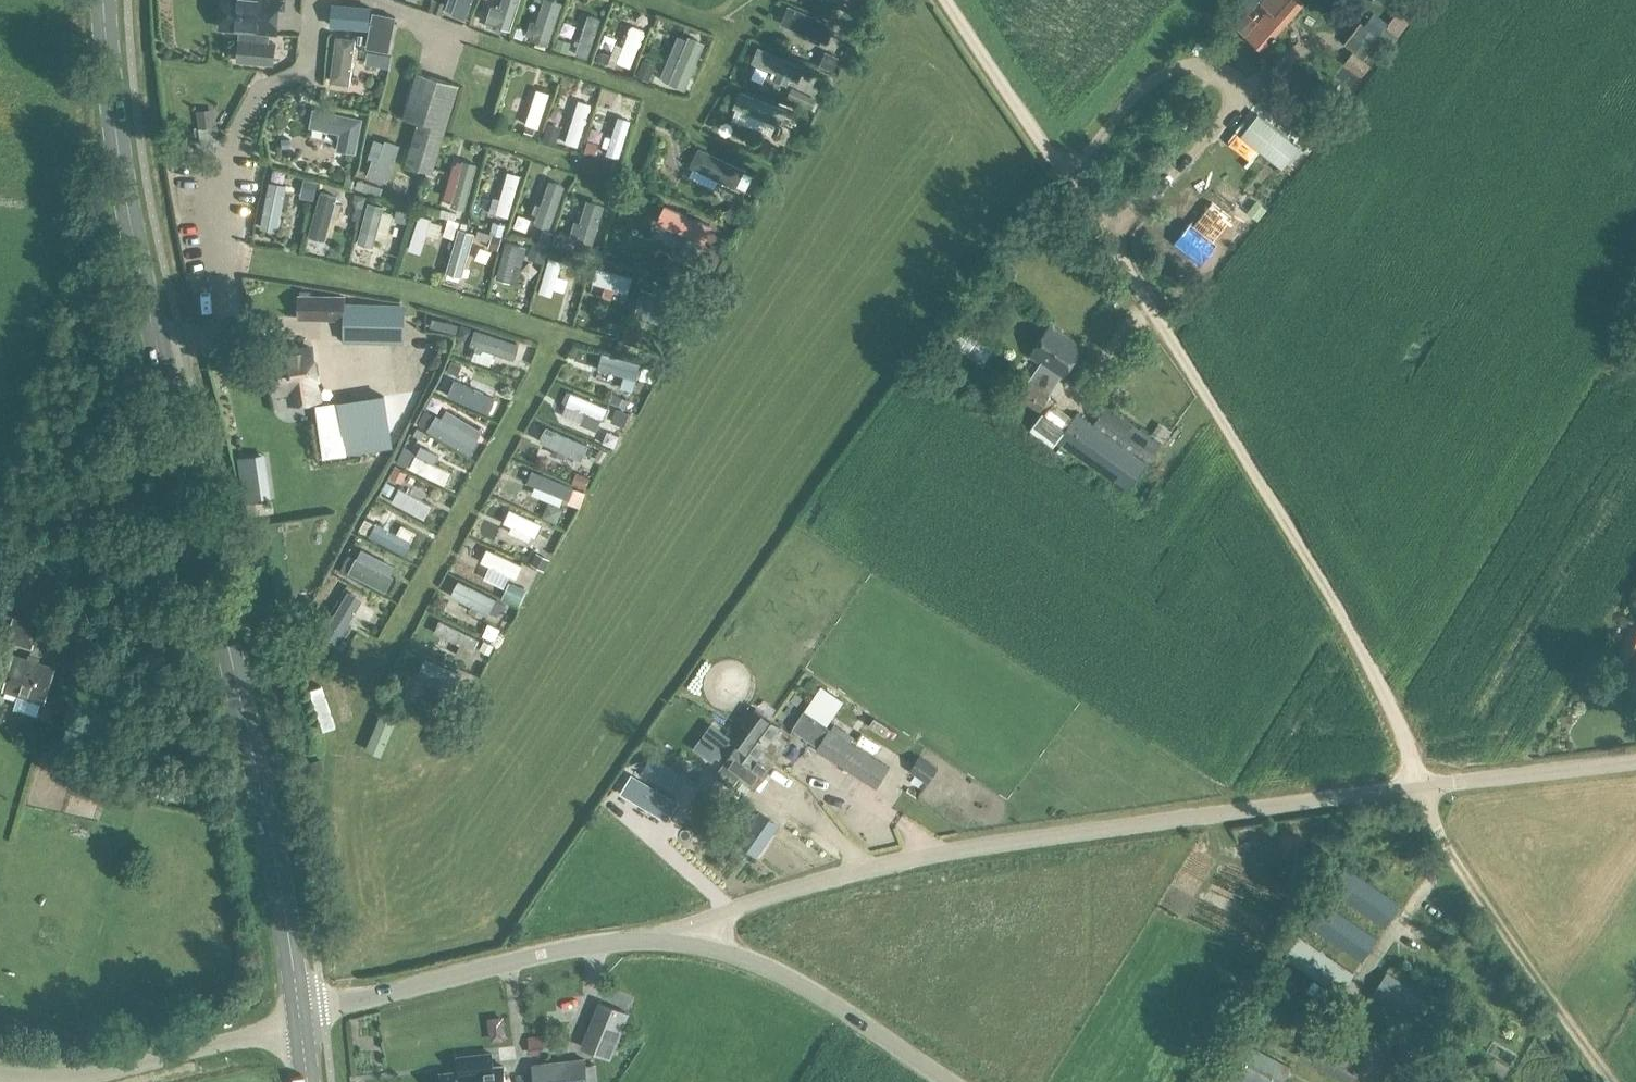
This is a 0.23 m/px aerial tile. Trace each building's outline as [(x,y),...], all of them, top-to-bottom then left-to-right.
[(225,31),(242,32),(271,35),(276,35),(279,0),(228,0),(225,31)] [(434,0),(421,0),(417,16),(430,19),(434,0)] [(466,19),(472,0),(449,0),(446,10),(452,12),(451,14),(466,19)] [(492,6),(487,23),(510,31),(520,0),(504,0),(501,9),(492,6)] [(548,45),(561,2),(553,0),(545,0),(538,23),(531,21),(527,35),(533,36),(532,40),(548,45)] [(1234,27),(1261,52),(1302,5),(1296,0),(1265,0),(1262,3),(1269,10),(1258,22),(1247,12),(1234,27)] [(331,27),(368,30),(370,7),(334,4),(331,27)] [(373,13),(365,51),(389,55),(396,17),(373,13)] [(1410,13),(1402,30),(1415,36),(1423,19),(1410,13)] [(1361,23),(1345,43),(1364,58),(1380,37),(1361,23)] [(239,57),(239,62),(274,65),(275,60),(276,43),(270,43),(271,35),(242,32),(239,57)] [(591,75),(601,35),(588,32),(578,71),(591,75)] [(674,89),(695,41),(678,34),(658,82),(674,89)] [(356,39),(336,37),(330,83),(349,84),(356,39)] [(620,80),(633,84),(648,43),(635,38),(620,80)] [(755,58),(753,62),(774,71),(771,77),(788,84),(790,78),(798,82),(800,77),(801,76),(803,73),(803,72),(805,67),(759,48),(757,53),(755,57),(755,58)] [(1354,52),(1345,64),(1361,77),(1371,66),(1354,52)] [(649,82),(657,65),(644,60),(637,76),(649,82)] [(494,70),(481,66),(478,75),(491,79),(494,70)] [(432,176),(459,85),(418,72),(404,117),(420,121),(406,168),(432,176)] [(786,106),(784,110),(743,92),(737,106),(756,114),(752,122),(791,139),(803,114),(786,106)] [(541,146),(552,110),(538,106),(527,141),(541,146)] [(215,109),(197,112),(199,129),(218,126),(215,109)] [(361,119),(313,109),(309,128),(340,133),(336,151),(355,154),(361,119)] [(1299,147),(1258,115),(1242,136),(1283,168),(1299,147)] [(581,163),(593,120),(579,117),(568,160),(581,163)] [(612,138),(606,136),(603,147),(609,149),(607,155),(619,159),(632,121),(619,117),(612,138)] [(742,177),(745,172),(745,171),(700,149),(697,155),(696,156),(695,158),(694,161),(692,166),(695,168),(691,177),(715,188),(719,180),(736,188),(737,187),(739,183),(740,182),(741,181),(742,179),(742,178),(742,177)] [(450,206),(464,210),(477,164),(463,161),(455,190),(450,189),(447,199),(452,200),(450,206)] [(551,179),(542,204),(536,202),(532,213),(538,215),(535,224),(551,229),(566,185),(551,179)] [(265,198),(262,245),(282,247),(286,200),(265,198)] [(1260,218),(1267,209),(1257,201),(1250,210),(1260,218)] [(572,237),(593,243),(603,206),(588,202),(581,223),(576,222),(572,237)] [(1191,221),(1173,240),(1198,264),(1216,245),(1213,242),(1233,220),(1214,202),(1194,224),(1191,221)] [(319,205),(307,249),(326,254),(338,210),(319,205)] [(508,221),(495,218),(491,232),(503,235),(508,221)] [(388,252),(392,229),(382,227),(378,250),(388,252)] [(461,229),(448,273),(462,277),(469,253),(474,255),(477,245),(472,244),(475,234),(461,229)] [(423,270),(434,236),(420,232),(409,266),(423,270)] [(554,314),(566,280),(552,275),(540,309),(554,314)] [(682,320),(688,303),(642,287),(636,304),(648,309),(646,314),(659,319),(661,313),(682,320)] [(596,305),(633,311),(635,299),(598,293),(596,305)] [(402,304),(343,302),(343,297),(299,297),(299,318),(342,318),(342,343),(401,344),(402,304)] [(1030,356),(1041,363),(1029,380),(1028,379),(1016,396),(1040,411),(1045,414),(1045,415),(1054,401),(1049,398),(1051,395),(1049,395),(1062,377),(1063,378),(1083,347),(1051,326),(1030,356)] [(453,351),(505,368),(513,345),(461,328),(453,351)] [(275,394),(283,393),(291,391),(293,403),(320,399),(311,348),(269,355),(275,394)] [(634,391),(641,364),(603,354),(599,369),(625,376),(622,388),(634,391)] [(442,390),(489,410),(496,393),(449,373),(442,390)] [(612,410),(574,394),(569,406),(607,422),(612,410)] [(384,395),(340,401),(346,438),(348,454),(374,449),(372,435),(390,431),(384,395)] [(340,401),(317,405),(325,459),(348,455),(348,454),(340,401)] [(1095,424),(1149,460),(1160,445),(1107,408),(1095,424)] [(1071,421),(1065,429),(1058,441),(1129,492),(1148,463),(1076,413),(1071,421)] [(1045,414),(1032,431),(1034,433),(1054,447),(1058,441),(1065,429),(1045,415),(1045,414)] [(1160,423),(1152,435),(1164,443),(1172,432),(1160,423)] [(542,441),(541,442),(555,448),(560,450),(558,456),(565,459),(568,454),(582,460),(588,446),(548,427),(547,429),(545,430),(542,438),(542,440),(542,441)] [(266,453),(238,458),(244,504),(273,500),(266,453)] [(420,459),(415,457),(409,468),(443,484),(448,472),(428,462),(430,457),(423,454),(420,459)] [(445,500),(450,490),(416,473),(411,484),(445,500)] [(533,489),(526,505),(566,520),(572,503),(533,489)] [(573,505),(569,519),(582,523),(586,509),(573,505)] [(400,507),(394,517),(427,536),(433,526),(400,507)] [(484,549),(479,562),(496,569),(494,575),(510,582),(518,563),(484,549)] [(496,597),(459,579),(451,595),(472,605),(470,609),(477,612),(479,608),(488,612),(496,597)] [(324,634),(337,642),(343,633),(347,635),(352,628),(347,626),(363,600),(349,592),(324,634)] [(490,613),(499,617),(506,604),(497,599),(490,613)] [(39,626),(12,618),(5,642),(32,650),(39,626)] [(480,639),(441,620),(435,632),(461,645),(456,654),(468,660),(473,650),(474,651),(480,639)] [(1633,626),(1616,654),(1627,660),(1616,679),(1635,691),(1635,628),(1633,626)] [(29,654),(27,660),(15,656),(4,689),(18,694),(14,709),(38,715),(42,701),(44,702),(54,668),(39,663),(40,658),(29,654)] [(742,741),(774,761),(792,735),(755,708),(739,730),(746,735),(742,741)] [(19,712),(11,735),(36,742),(43,719),(19,712)] [(891,766),(832,730),(830,729),(816,751),(878,789),(891,766)] [(774,761),(742,741),(740,744),(738,743),(721,766),(722,767),(715,776),(732,787),(738,778),(754,789),(774,761)] [(923,751),(916,763),(949,785),(957,774),(923,751)] [(687,778),(651,756),(639,775),(675,798),(687,778)] [(676,805),(678,803),(632,776),(622,793),(641,804),(668,820),(669,817),(671,818),(678,806),(676,805)] [(780,826),(760,812),(739,841),(758,855),(780,826)] [(1401,904),(1345,867),(1329,892),(1346,902),(1385,928),(1401,904)] [(1307,925),(1363,962),(1378,939),(1323,901),(1307,925)] [(1355,973),(1299,936),(1285,958),(1340,995),(1355,973)] [(1437,971),(1430,981),(1443,991),(1450,981),(1437,971)] [(1432,1002),(1387,972),(1371,996),(1417,1026),(1432,1002)] [(601,1002),(582,1047),(609,1058),(628,1014),(601,1002)] [(1389,1067),(1403,1072),(1412,1076),(1424,1045),(1401,1037),(1389,1067)] [(1313,1060),(1311,1064),(1344,1081),(1353,1081),(1365,1061),(1325,1039),(1313,1060)] [(1268,1056),(1245,1044),(1230,1070),(1224,1081),(1254,1081),(1268,1056)] [(441,1075),(441,1081),(505,1081),(503,1067),(493,1068),(492,1055),(458,1058),(459,1073),(441,1075)] [(1254,1081),(1284,1081),(1291,1068),(1268,1056),(1254,1081)] [(585,1062),(585,1059),(532,1065),(533,1081),(588,1081),(585,1062)] [(1215,1078),(1222,1081),(1224,1081),(1230,1070),(1221,1065),(1215,1078)]
